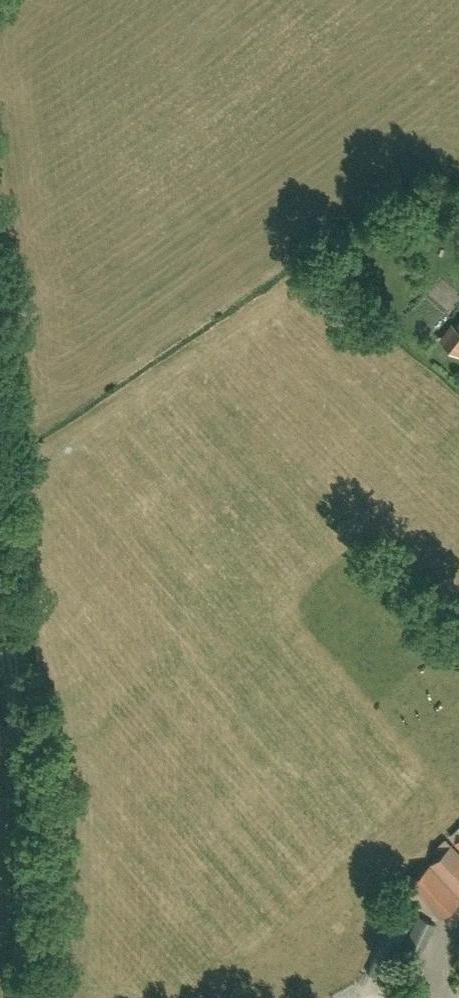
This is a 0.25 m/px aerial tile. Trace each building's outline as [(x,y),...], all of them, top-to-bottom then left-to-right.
[(456,327),(452,324),(441,339),(458,353),(458,352),(458,323),(456,327)] [(450,839),(458,849),(458,831),(450,839)] [(440,855),(418,875),(413,870),(404,878),(409,883),(408,883),(439,917),(458,899),(458,855),(445,839),(434,849),(440,855)] [(395,907),(377,946),(366,970),(385,980),(397,955),(415,916),(395,907)] [(419,953),(433,924),(418,917),(404,946),(419,953)]
